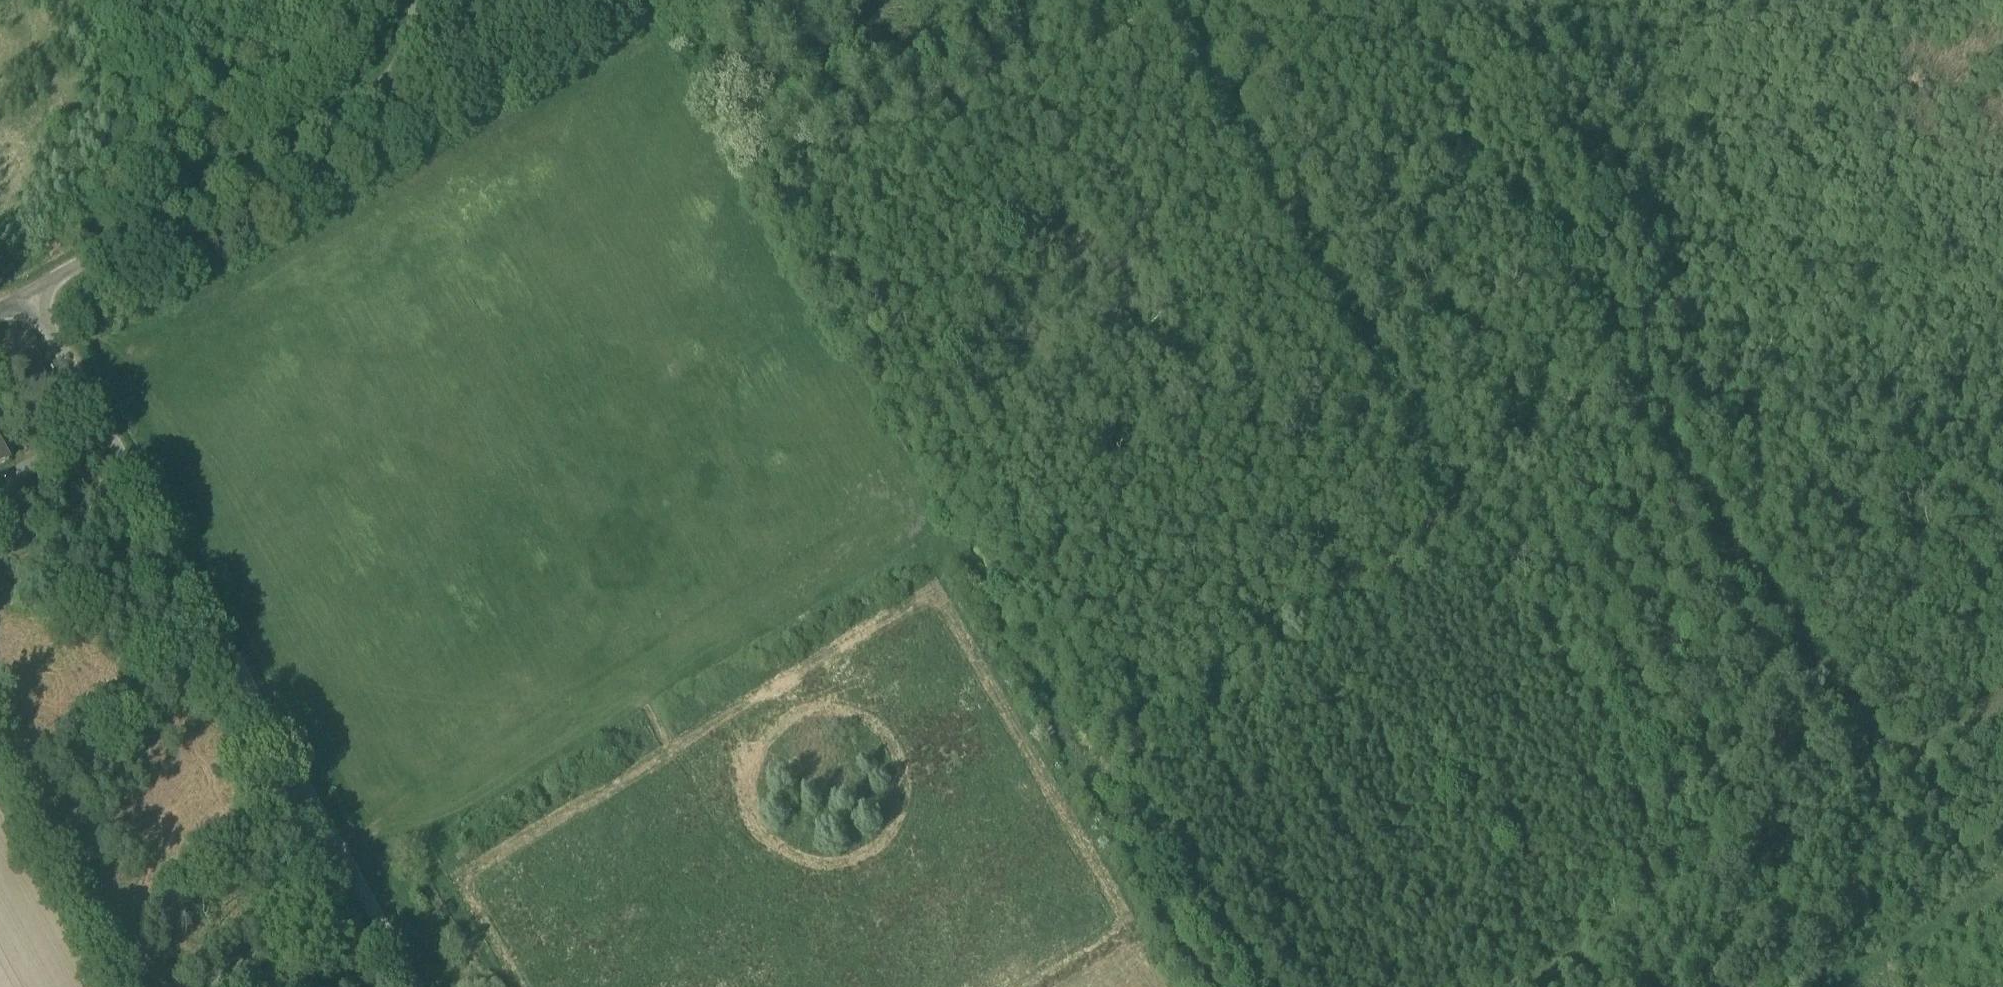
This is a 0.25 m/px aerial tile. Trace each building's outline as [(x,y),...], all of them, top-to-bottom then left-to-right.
[(140,149),(128,156),(133,165),(146,158),(140,149)] [(8,462),(0,446),(0,466),(8,462)]
